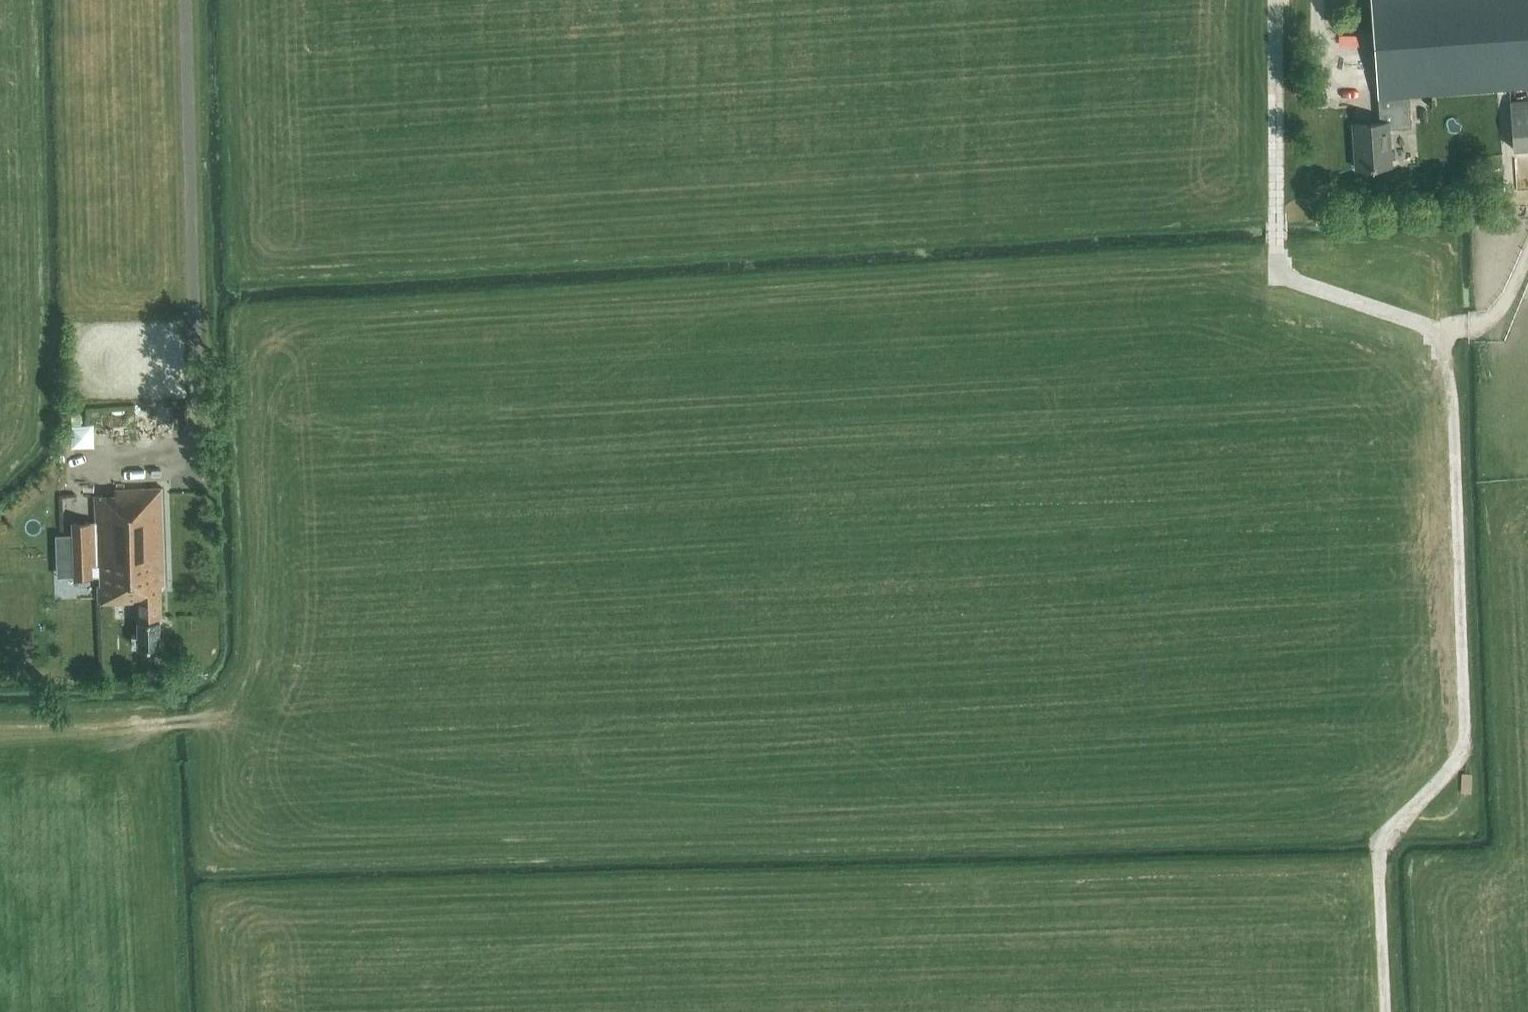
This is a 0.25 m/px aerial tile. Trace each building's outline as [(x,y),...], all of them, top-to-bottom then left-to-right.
[(1380,122),(1352,124),(1355,168),(1391,165),(1389,128),(1411,127),(1408,93),(1527,84),(1527,0),(1371,0),(1380,122)] [(1511,140),(1512,149),(1527,148),(1527,99),(1509,100),(1511,140)] [(1480,191),(1504,190),(1503,178),(1479,179),(1480,191)] [(98,444),(97,420),(73,421),(74,445),(98,444)] [(161,585),(166,585),(161,487),(113,489),(114,494),(94,494),(95,521),(72,522),(74,577),(97,576),(99,602),(137,600),(139,647),(161,646),(160,619),(162,619),(161,585)]
